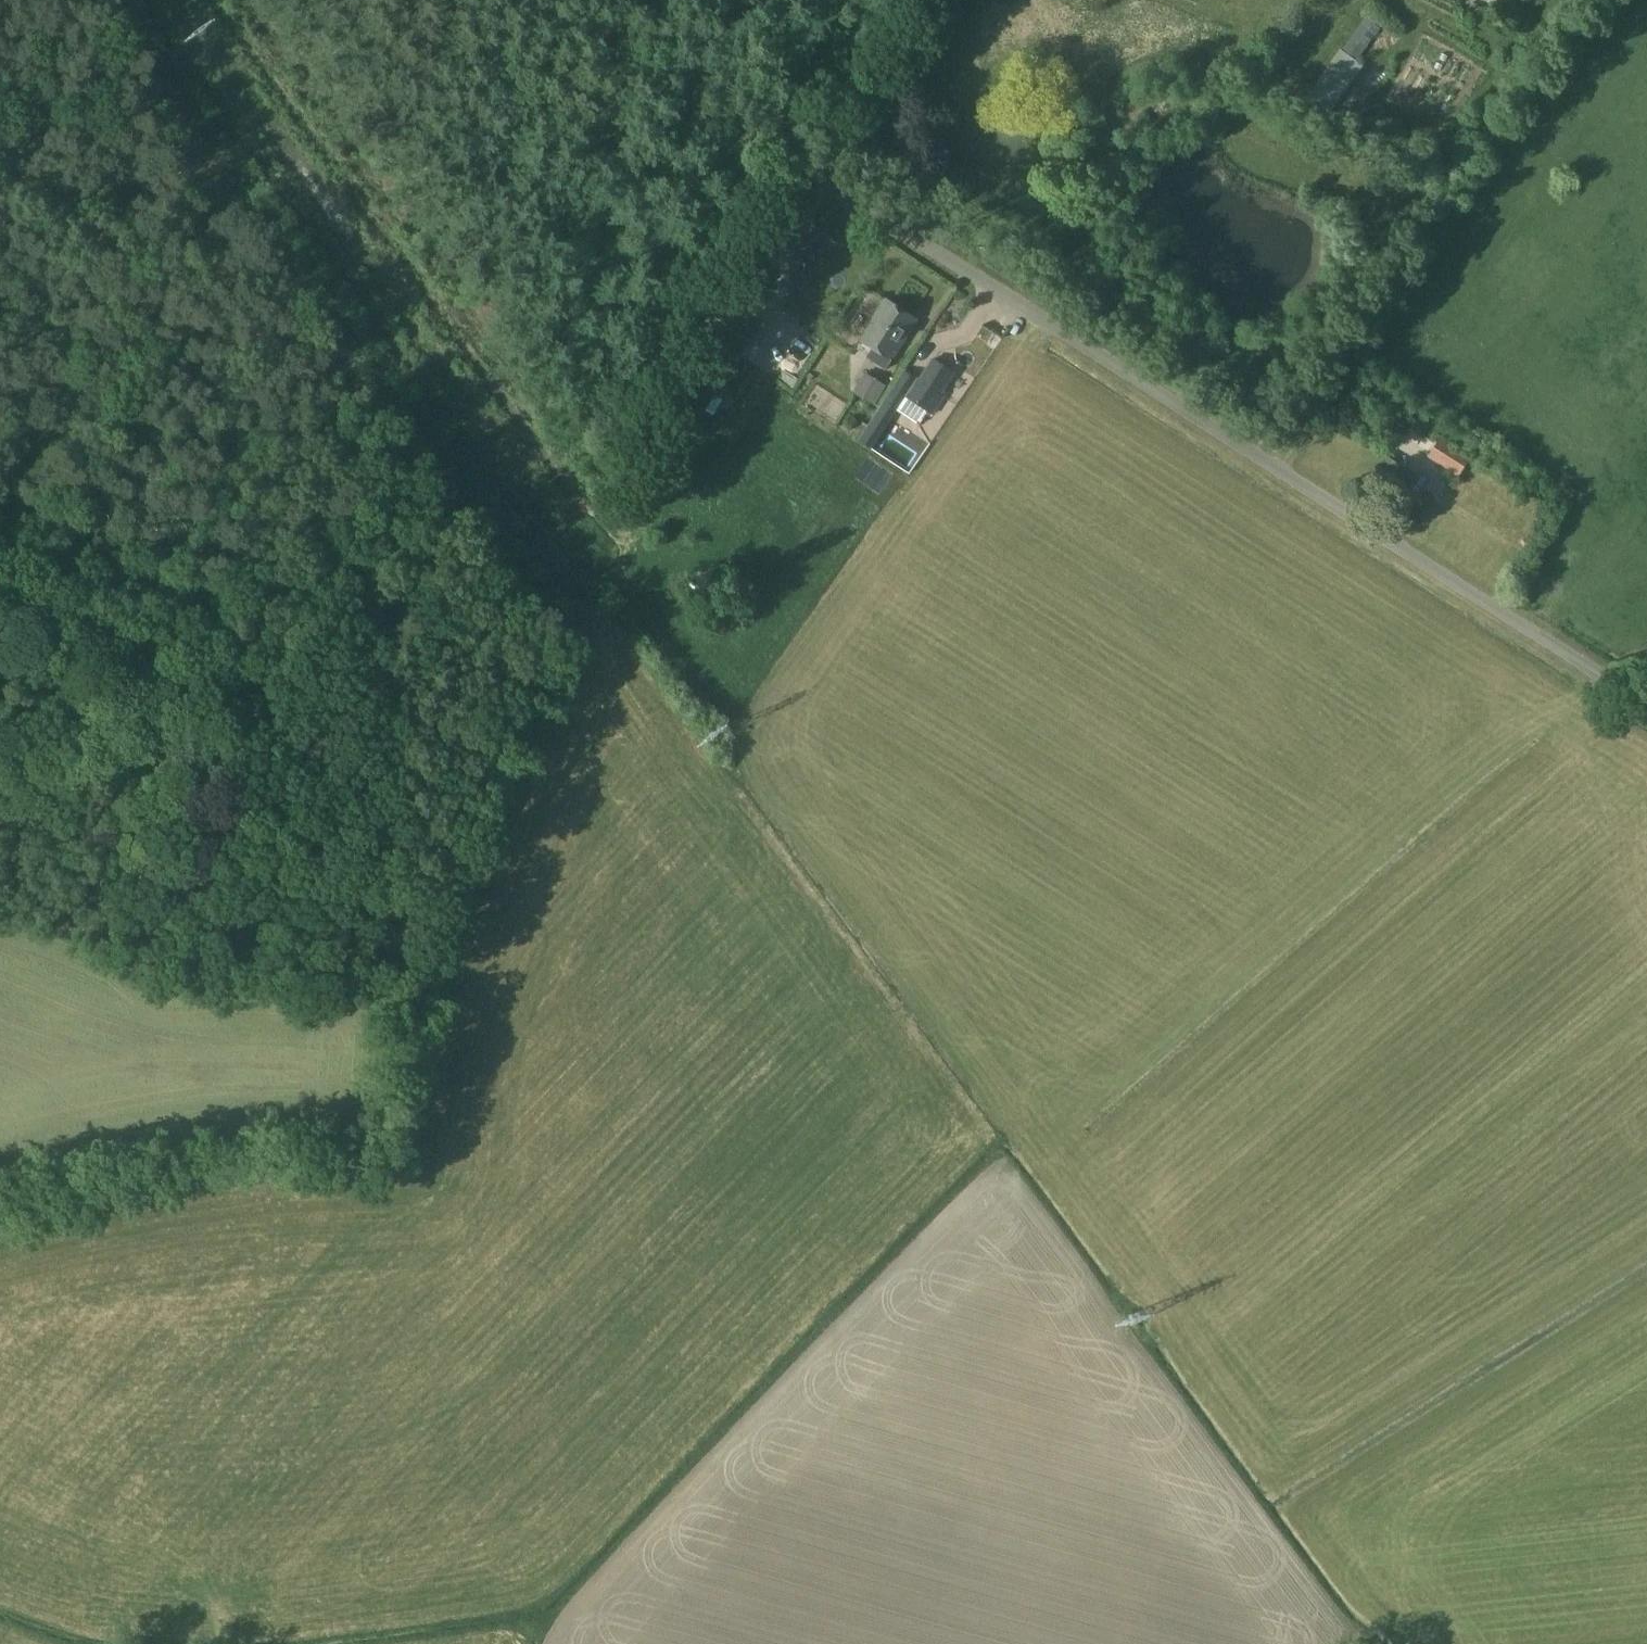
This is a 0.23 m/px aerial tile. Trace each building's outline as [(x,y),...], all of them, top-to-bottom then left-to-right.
[(891,363),(918,320),(885,299),(859,340),(891,363)] [(757,328),(719,302),(702,327),(739,353),(757,328)] [(941,394),(955,373),(933,359),(920,380),(917,379),(916,380),(903,372),(883,404),(896,412),(907,396),(934,413),(945,396),(941,394)] [(872,406),(883,386),(861,374),(850,393),(872,406)] [(843,409),(839,420),(855,427),(859,416),(843,409)] [(887,427),(872,447),(901,469),(916,449),(887,427)] [(1457,475),(1469,455),(1439,435),(1426,456),(1457,475)]
